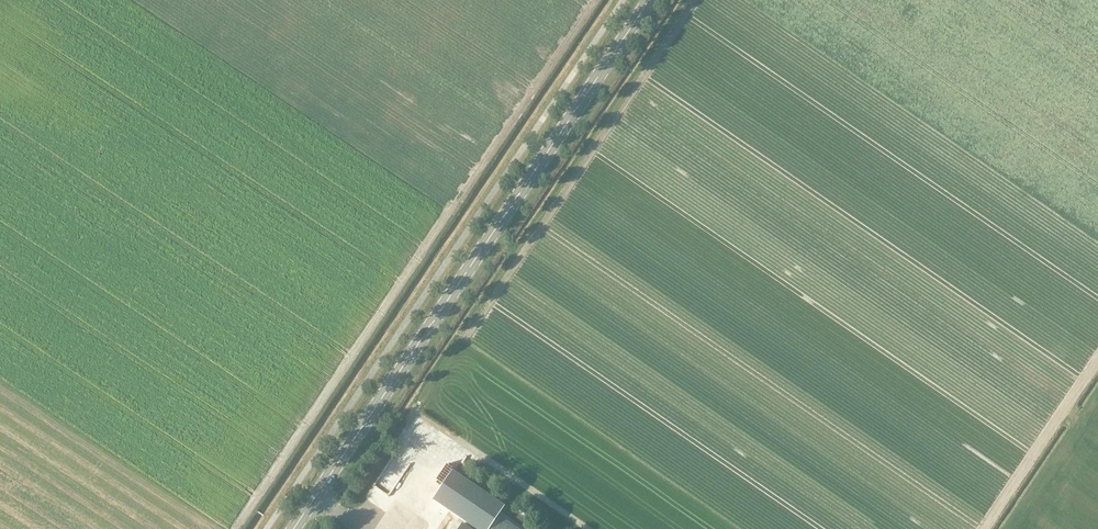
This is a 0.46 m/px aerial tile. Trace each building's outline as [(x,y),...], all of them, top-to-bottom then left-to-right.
[(395,469),(386,486),(385,486),(378,499),(389,505),(394,497),(409,470),(404,467),(401,472),(395,469)] [(434,501),(476,528),(487,528),(503,505),(453,472),(434,501)] [(500,517),(492,528),(519,528),(500,517)]
